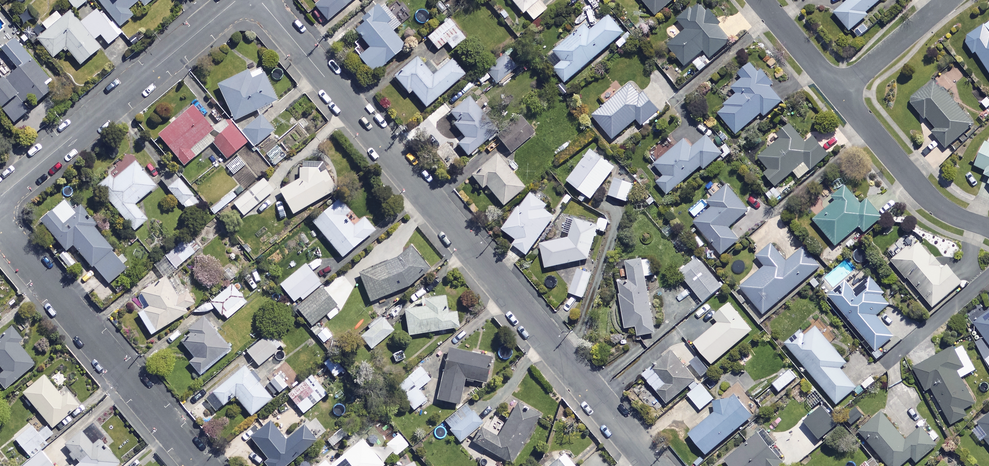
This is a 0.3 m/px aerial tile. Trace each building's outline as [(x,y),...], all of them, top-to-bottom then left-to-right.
[(64,5),(41,24),(46,30),(36,39),(52,57),(64,47),(79,65),(99,48),(93,40),(99,35),(107,45),(119,35),(91,0),(72,15),(64,5)] [(75,10),(88,0),(67,0),(75,10)] [(119,27),(133,16),(127,10),(139,0),(144,7),(152,0),(96,0),(119,27)] [(325,21),(349,1),(354,6),(360,1),(359,0),(321,0),(313,6),(325,21)] [(522,14),(524,12),(532,21),(546,9),(539,0),(510,0),(522,14)] [(654,15),(672,0),(641,0),(654,15)] [(699,70),(711,60),(710,58),(730,40),(717,26),(719,24),(698,0),(696,0),(675,18),(685,30),(667,46),(685,66),(691,61),(699,70)] [(853,35),(860,29),(856,24),(866,15),(864,13),(879,0),(848,0),(834,12),(853,35)] [(403,47),(391,32),(401,24),(386,7),(381,12),(377,7),(352,29),(382,64),(403,47)] [(552,41),(558,47),(553,51),(562,61),(553,69),(564,82),(623,32),(608,15),(589,31),(584,25),(565,41),(560,35),(552,41)] [(464,39),(447,20),(426,38),(437,51),(446,43),(451,50),(464,39)] [(988,72),(988,21),(960,40),(970,56),(976,52),(988,72)] [(0,32),(0,45),(10,36),(3,29),(0,32)] [(11,38),(0,49),(0,52),(2,53),(0,55),(0,107),(14,94),(27,109),(54,85),(11,38)] [(516,66),(505,53),(485,72),(497,84),(516,66)] [(427,60),(422,64),(416,57),(393,77),(407,93),(410,90),(424,107),(463,74),(450,59),(436,71),(427,60)] [(773,83),(752,60),(738,72),(743,78),(732,87),(738,93),(717,111),(737,134),(761,112),(765,116),(782,101),(770,86),(773,83)] [(264,73),(263,74),(260,67),(247,73),(246,71),(216,85),(233,120),(277,100),(264,73)] [(972,126),(934,79),(908,101),(923,120),(926,118),(935,130),(931,133),(944,149),(972,126)] [(639,93),(631,83),(592,116),(612,139),(636,119),(644,128),(661,114),(642,91),(639,93)] [(495,131),(467,97),(449,112),(456,121),(453,125),(463,137),(456,144),(466,156),(495,131)] [(191,103),(156,132),(183,166),(212,143),(225,159),(247,141),(232,122),(217,134),(191,103)] [(273,131),(259,114),(240,130),(254,147),(273,131)] [(531,134),(519,119),(496,138),(508,153),(531,134)] [(804,143),(790,124),(777,134),(780,139),(753,159),(774,186),(793,171),(798,179),(828,156),(813,137),(804,143)] [(722,153),(706,135),(692,147),(685,138),(654,165),(664,176),(656,183),(666,195),(700,166),(703,170),(722,153)] [(984,170),(982,175),(988,178),(988,145),(983,142),(972,165),(984,170)] [(287,156),(279,145),(266,155),(274,166),(287,156)] [(614,168),(591,150),(567,182),(591,199),(614,168)] [(238,154),(226,165),(236,175),(248,165),(238,154)] [(522,188),(495,155),(470,176),(481,189),(485,186),(501,206),(522,188)] [(288,183),(276,191),(292,215),(336,186),(320,162),(301,161),(300,167),(295,166),(285,178),(288,183)] [(155,187),(133,162),(113,180),(109,176),(96,188),(133,231),(146,220),(133,205),(155,187)] [(223,167),(196,191),(215,213),(235,196),(230,189),(237,183),(223,167)] [(198,201),(172,172),(162,182),(188,210),(198,201)] [(634,185),(614,178),(608,196),(628,203),(634,185)] [(273,191),(262,179),(232,204),(243,216),(273,191)] [(749,210),(727,184),(708,200),(713,207),(694,222),(721,254),(739,240),(728,227),(749,210)] [(859,205),(844,187),(832,197),(835,201),(812,220),(834,245),(858,225),(863,232),(881,217),(866,199),(859,205)] [(547,205),(531,193),(521,207),(519,206),(503,229),(517,239),(513,244),(527,254),(554,216),(544,209),(547,205)] [(75,213),(65,200),(40,220),(65,250),(73,244),(91,267),(94,265),(108,283),(127,268),(79,210),(75,213)] [(348,213),(337,200),(311,222),(341,258),(373,230),(362,217),(352,226),(344,216),(348,213)] [(596,222),(574,217),(568,236),(540,244),(544,269),(588,260),(599,229),(606,231),(611,219),(599,215),(596,222)] [(941,269),(916,240),(892,261),(932,308),(961,283),(946,265),(941,269)] [(182,241),(163,256),(174,268),(192,253),(182,241)] [(786,261),(771,244),(756,256),(765,266),(740,286),(763,314),(820,265),(804,246),(786,261)] [(417,251),(359,270),(358,275),(368,301),(411,285),(424,271),(417,251)] [(721,286),(697,257),(678,273),(702,302),(721,286)] [(650,258),(626,261),(627,268),(621,269),(622,281),(618,282),(625,328),(636,326),(637,336),(654,333),(645,276),(653,275),(650,258)] [(279,284),(293,302),(298,298),(300,300),(321,284),(304,264),(279,284)] [(577,270),(569,293),(575,295),(572,305),(580,307),(591,274),(577,270)] [(185,307),(192,302),(173,271),(139,292),(148,306),(136,314),(149,334),(187,311),(185,307)] [(845,282),(829,296),(875,350),(871,353),(877,360),(884,354),(879,348),(893,335),(875,315),(889,303),(882,294),(884,292),(871,277),(853,292),(845,282)] [(246,302),(231,284),(210,302),(225,320),(246,302)] [(336,306),(321,287),(296,308),(310,326),(336,306)] [(446,313),(444,297),(420,301),(421,308),(403,311),(407,336),(458,328),(455,312),(446,313)] [(751,330),(727,302),(711,315),(717,322),(692,343),(710,364),(751,330)] [(974,323),(984,338),(975,344),(986,359),(984,360),(988,367),(988,312),(974,323)] [(229,349),(202,316),(188,328),(192,334),(181,343),(194,358),(188,362),(199,375),(229,349)] [(393,331),(382,318),(360,337),(370,350),(393,331)] [(12,326),(1,336),(0,335),(0,368),(3,372),(0,375),(0,385),(4,390),(35,364),(18,344),(23,339),(12,326)] [(845,363),(814,326),(802,336),(798,330),(784,342),(836,403),(855,388),(838,369),(845,363)] [(333,336),(325,328),(316,336),(324,344),(333,336)] [(275,352),(264,337),(246,352),(257,366),(275,352)] [(695,358),(682,342),(642,375),(666,404),(697,379),(686,366),(695,358)] [(974,370),(959,342),(912,367),(924,390),(930,387),(949,424),(965,416),(962,409),(973,403),(960,377),(974,370)] [(489,356),(447,349),(438,400),(457,403),(462,379),(484,383),(489,356)] [(708,372),(697,358),(690,363),(702,377),(708,372)] [(270,398),(244,366),(211,393),(222,406),(234,396),(250,415),(270,398)] [(429,379),(418,366),(393,388),(412,410),(425,399),(417,390),(429,379)] [(798,379),(789,368),(771,383),(780,394),(798,379)] [(57,393),(42,374),(21,392),(50,427),(79,403),(65,386),(57,393)] [(286,385),(277,374),(269,381),(278,392),(286,385)] [(326,394),(311,376),(287,395),(302,413),(326,394)] [(778,397),(762,380),(748,392),(764,410),(778,397)] [(713,400),(701,384),(687,395),(700,410),(713,400)] [(751,415),(731,392),(713,405),(714,413),(688,434),(705,454),(751,415)] [(481,423),(464,403),(442,423),(459,442),(481,423)] [(537,418),(515,406),(497,437),(481,428),(473,442),(511,463),(537,418)] [(881,412),(858,431),(888,465),(900,465),(910,457),(915,463),(935,446),(920,427),(904,440),(881,412)] [(969,428),(979,441),(983,438),(988,446),(988,413),(969,428)] [(269,422),(250,438),(267,460),(263,463),(266,465),(284,465),(320,437),(308,421),(284,440),(269,422)] [(14,439),(30,457),(47,441),(45,439),(52,433),(44,425),(37,432),(30,424),(14,439)] [(763,430),(725,461),(729,465),(779,465),(782,464),(768,447),(773,443),(763,430)] [(81,432),(63,448),(74,461),(68,465),(114,465),(117,463),(100,443),(94,448),(81,432)] [(407,446),(398,434),(385,444),(395,456),(407,446)] [(361,439),(338,457),(326,442),(316,450),(324,460),(316,465),(380,465),(382,465),(361,439)] [(42,450),(23,465),(55,465),(42,450)] [(545,465),(574,465),(561,451),(545,465)]
